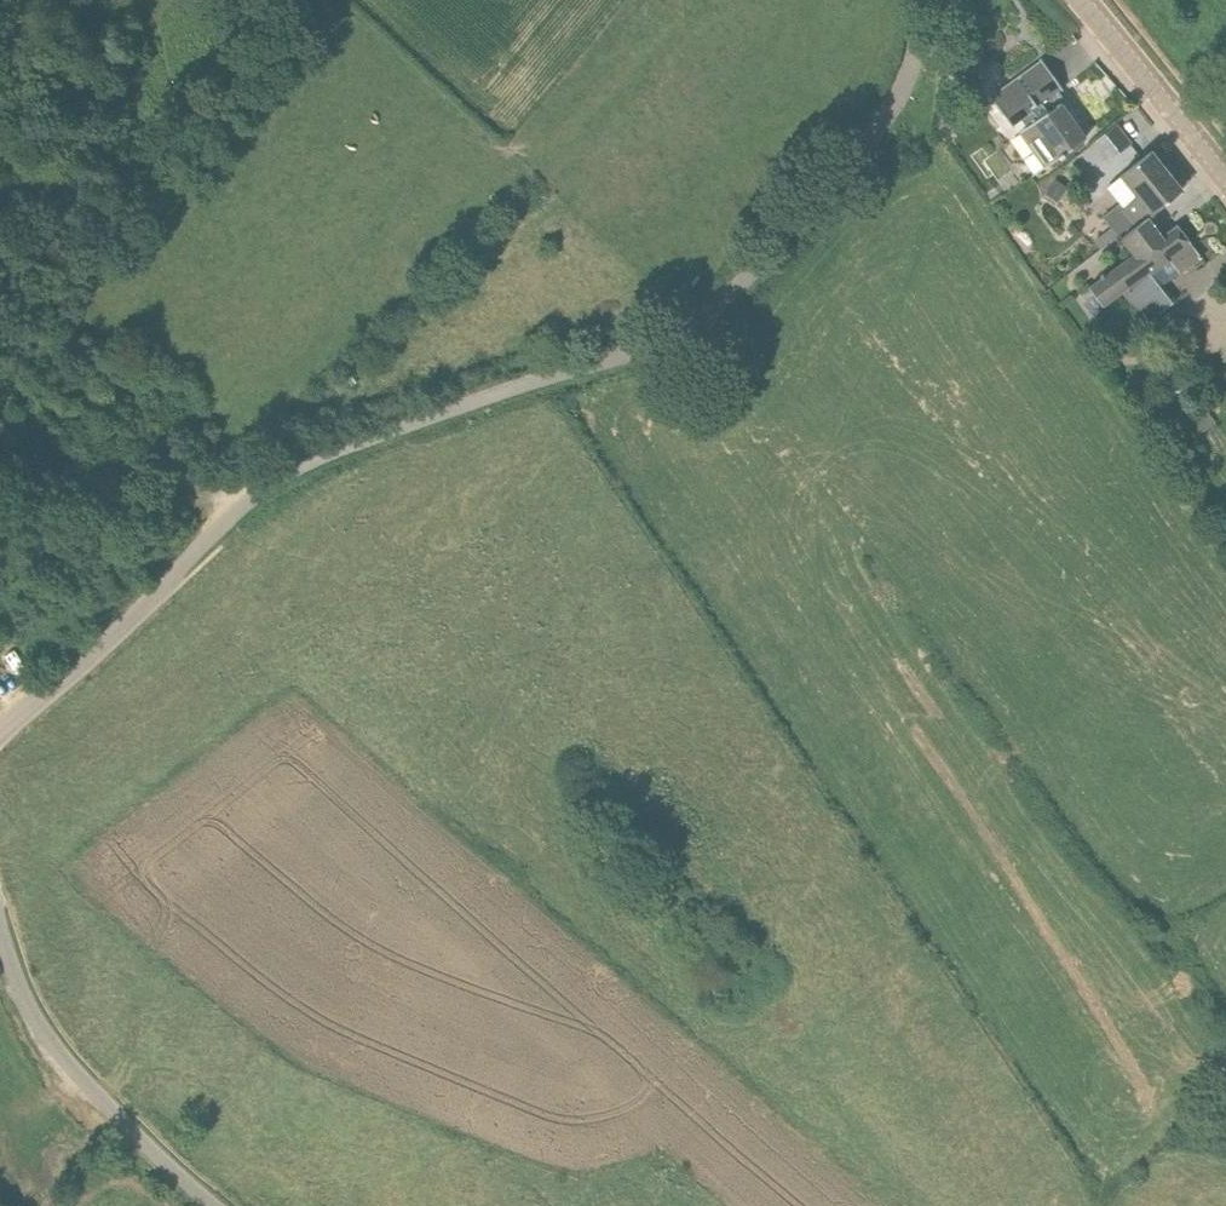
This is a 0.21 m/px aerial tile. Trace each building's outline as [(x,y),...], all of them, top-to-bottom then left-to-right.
[(1078,118),(1065,100),(1059,104),(1058,103),(1056,105),(1050,96),(1060,90),(1061,89),(1062,88),(1042,60),(991,96),(990,97),(1011,125),(1021,118),(1026,126),(1009,139),(1034,173),(1032,175),(1032,176),(1058,158),(1059,159),(1063,156),(1062,155),(1064,153),(1084,139),(1083,138),(1082,139),(1071,125),(1080,118),(1080,117),(1078,118)] [(1131,141),(1117,123),(1096,139),(1110,157),(1131,141)] [(1149,215),(1162,205),(1181,190),(1151,152),(1132,167),(1119,176),(1132,194),(1107,212),(1115,223),(1085,246),(1091,256),(1147,213),(1149,215)] [(1067,186),(1054,178),(1045,193),(1058,201),(1067,186)] [(1147,218),(1128,233),(1120,239),(1131,255),(1088,286),(1102,307),(1121,294),(1145,323),(1172,304),(1160,288),(1180,274),(1182,272),(1201,257),(1177,225),(1161,236),(1147,218)] [(1205,407),(1191,417),(1201,431),(1215,421),(1205,407)]
